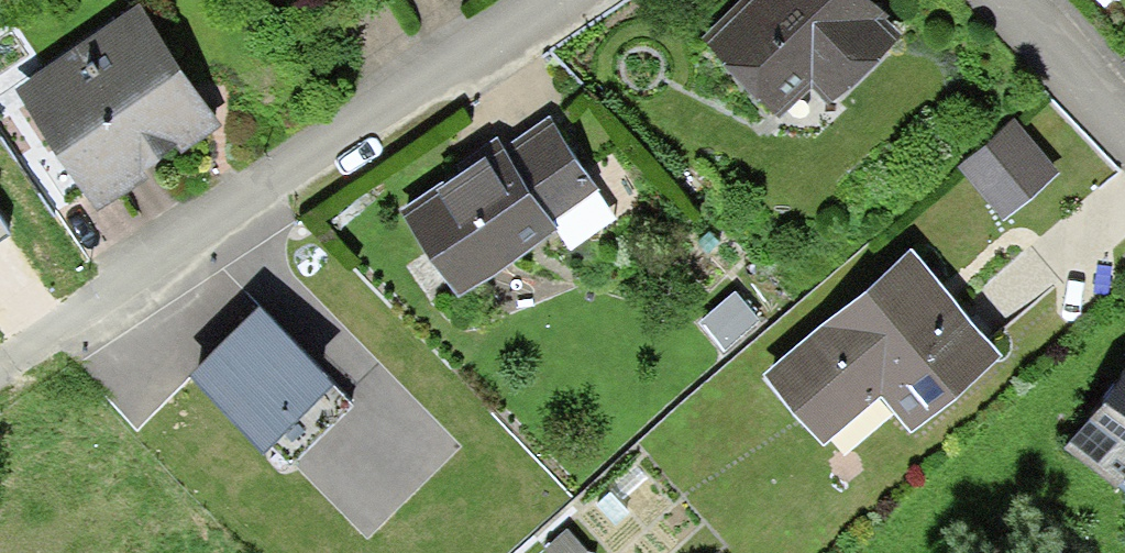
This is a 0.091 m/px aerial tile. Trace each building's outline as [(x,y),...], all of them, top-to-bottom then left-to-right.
[(782,102),(815,70),(832,89),(894,29),(877,10),(881,7),(875,0),(750,0),(716,34),(782,102)] [(139,15),(95,44),(115,71),(157,42),(139,15)] [(98,175),(115,179),(160,147),(207,115),(157,42),(115,71),(95,44),(36,84),(98,175)] [(554,116),(508,148),(544,200),(588,169),(589,168),(554,116)] [(1013,117),(966,157),(1008,207),(1056,167),(1013,117)] [(556,217),(553,214),(544,200),(508,148),(506,143),(452,179),(410,208),(461,281),(556,217)] [(597,183),(588,169),(544,200),(553,214),(597,183)] [(16,224),(0,202),(0,235),(16,224)] [(776,366),(828,427),(885,379),(915,415),(996,346),(955,299),(948,305),(935,289),(906,256),(776,366)] [(254,306),(187,363),(278,470),(345,412),(254,306)] [(1091,416),(1124,442),(1124,367),(1089,413),(1091,416)] [(1091,416),(1076,435),(1124,473),(1124,442),(1091,416)] [(556,552),(583,552),(591,545),(571,524),(549,545),(556,552)]
